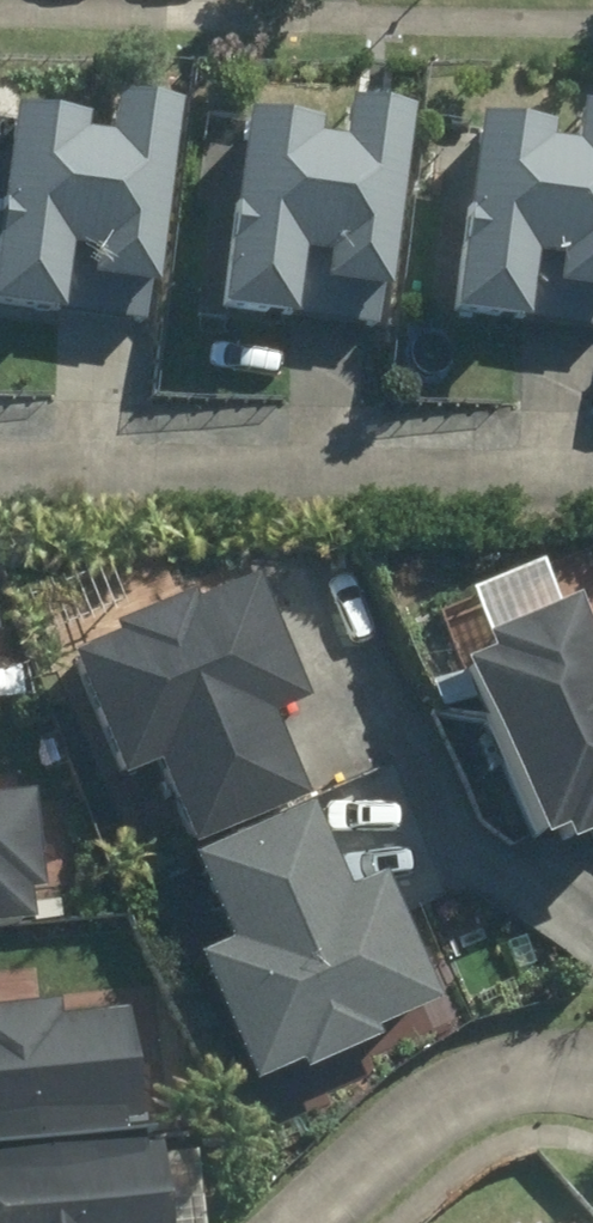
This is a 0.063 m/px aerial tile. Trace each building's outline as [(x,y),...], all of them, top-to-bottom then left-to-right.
[(20,114),(0,294),(0,309),(69,317),(78,254),(103,256),(100,282),(164,289),(184,110),(123,102),(118,143),(92,141),(94,123),(20,114)] [(329,129),(254,120),(230,313),(304,321),(311,258),(337,260),(333,288),(396,295),(418,116),(357,110),(352,145),(327,143),(329,129)] [(487,123),(464,317),(535,326),(543,260),(570,264),(567,293),(592,296),(592,111),(590,111),(585,151),(558,147),(560,131),(487,123)] [(269,572),(81,642),(160,851),(348,781),(269,572)] [(473,632),(568,851),(592,840),(592,580),(473,632)] [(30,799),(0,802),(0,933),(21,931),(17,901),(41,898),(30,799)] [(303,807),(186,861),(226,949),(190,966),(249,1097),(294,1076),(298,1085),(377,1049),(371,1035),(437,1005),(381,883),(345,899),(303,807)] [(120,1151),(115,1095),(136,1093),(128,1017),(58,1024),(56,1006),(0,1011),(0,1163),(120,1151)] [(0,1175),(0,1222),(167,1222),(157,1154),(0,1175)] [(526,1213),(515,1222),(536,1222),(526,1213)]
